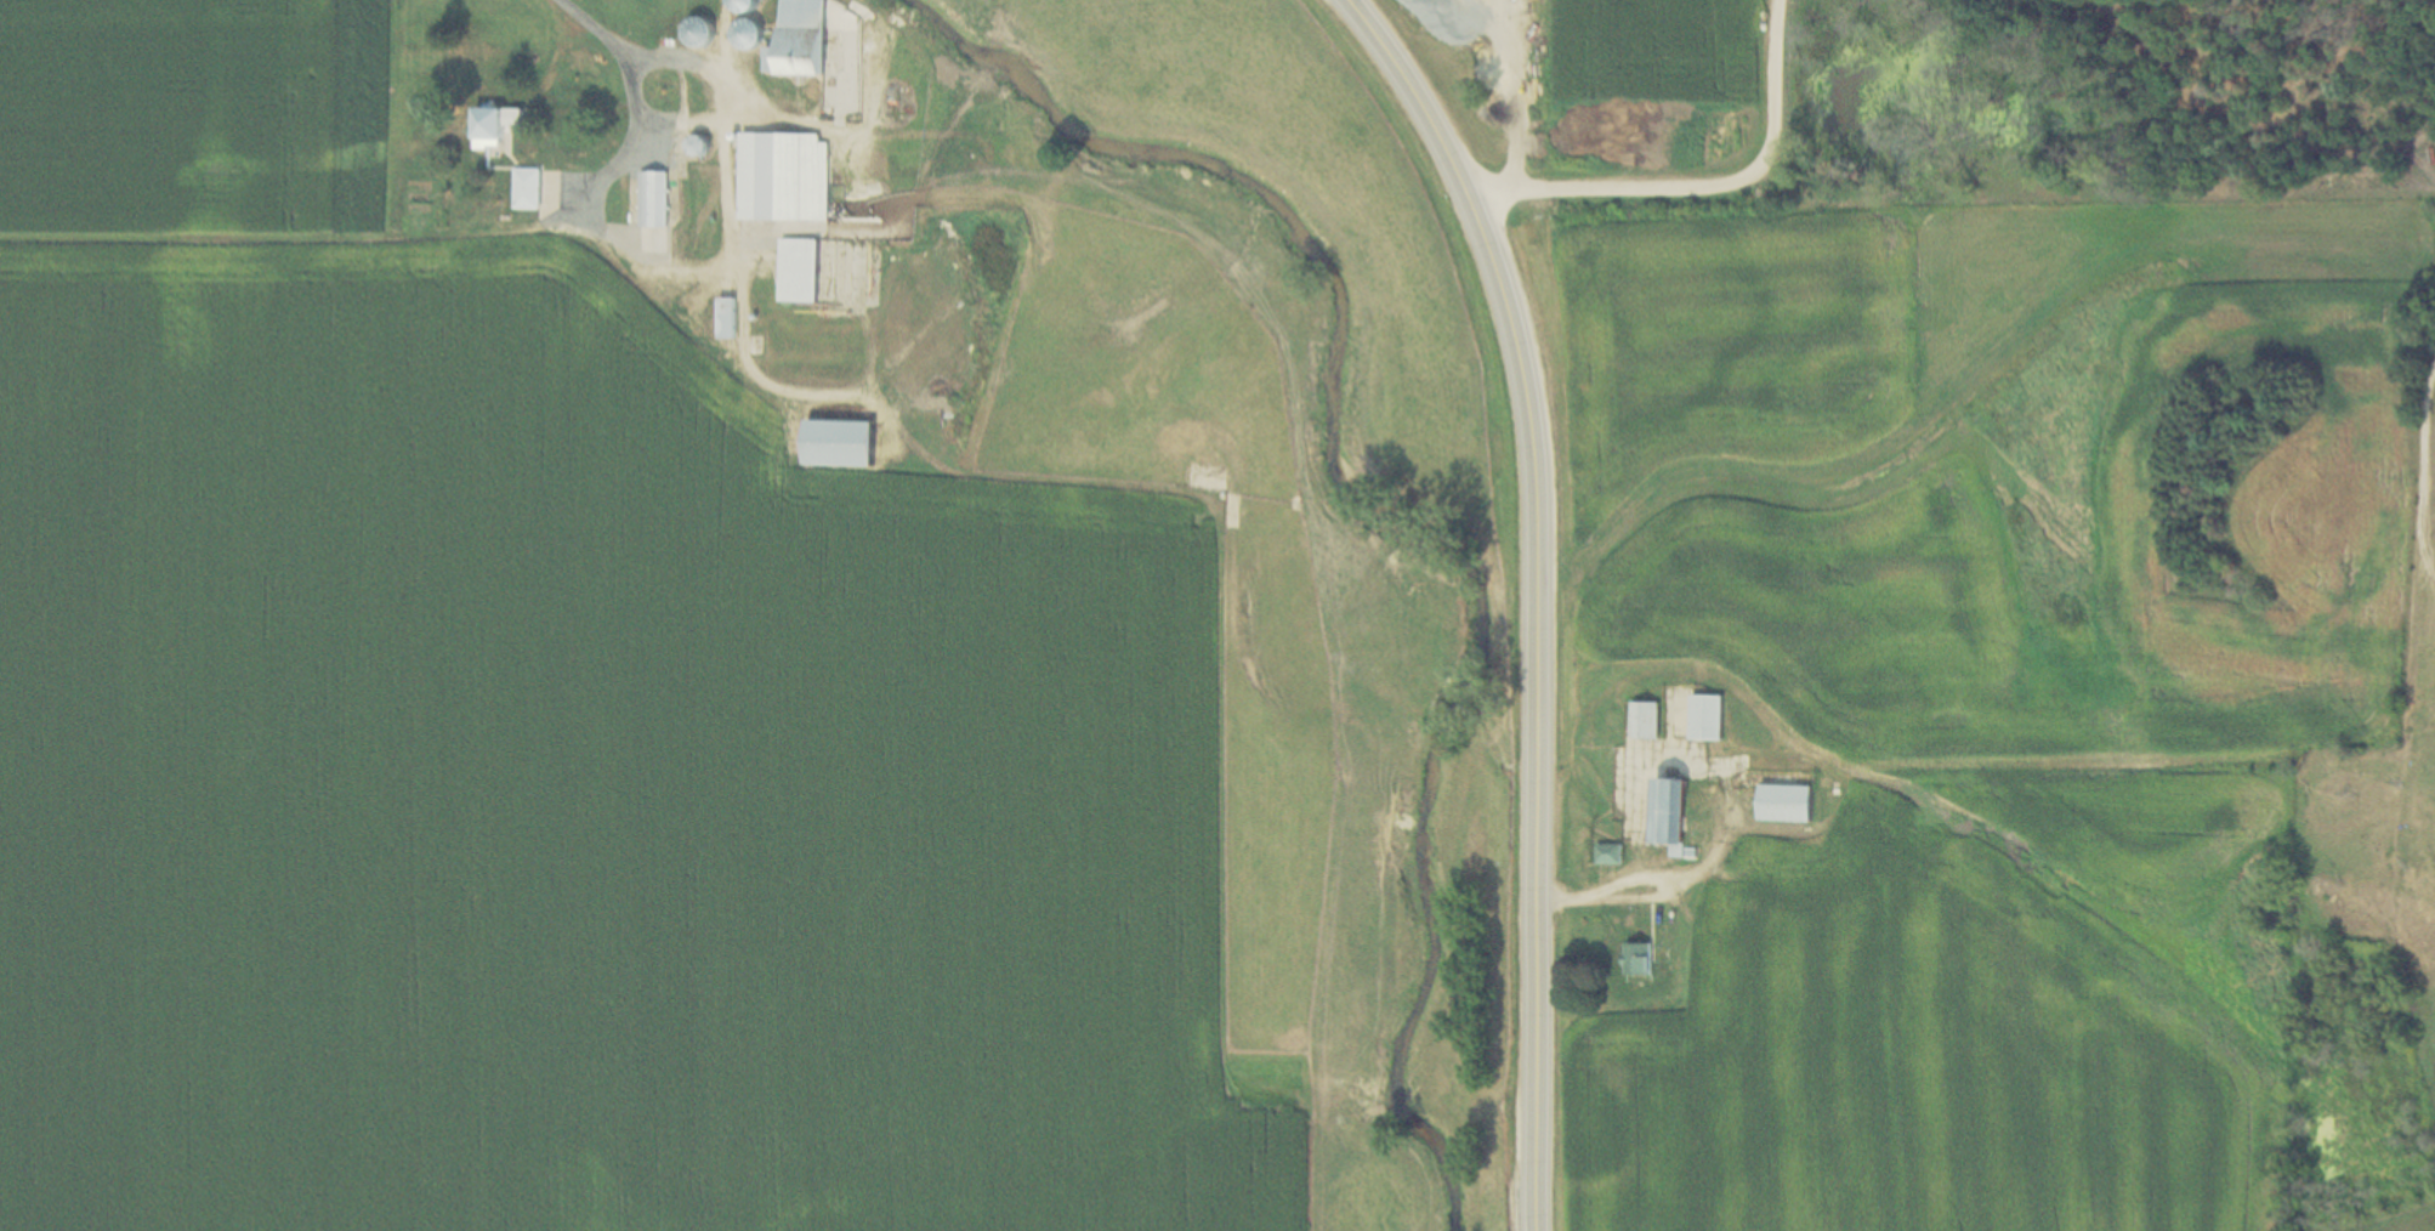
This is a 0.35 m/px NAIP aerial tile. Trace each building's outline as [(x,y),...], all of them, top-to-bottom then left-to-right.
[(773,0),(751,0),(749,10),(771,13),(773,0)] [(841,0),(795,0),(794,47),(778,47),(778,75),(840,75),(841,0)] [(708,49),(727,36),(714,17),(695,30),(708,49)] [(535,104),(487,104),(487,146),(518,146),(518,123),(535,123),(535,104)] [(841,221),(841,142),(833,142),(834,133),(752,133),(751,220),(841,221)] [(551,168),(526,168),(526,209),(551,209),(551,168)] [(680,275),(680,171),(647,171),(647,275),(680,275)] [(792,302),(830,302),(830,240),(792,239),(792,302)] [(820,465),(890,466),(890,421),(821,420),(820,465)] [(1209,442),(1208,427),(1200,428),(1200,443),(1209,442)] [(1191,449),(1188,434),(1179,436),(1182,451),(1191,449)] [(1728,694),(1696,694),(1696,739),(1728,739),(1728,694)] [(1637,738),(1665,738),(1665,702),(1637,702),(1637,738)] [(1691,779),(1659,778),(1657,844),(1675,844),(1674,856),(1689,857),(1691,779)] [(1817,822),(1818,786),(1765,784),(1764,821),(1817,822)] [(1624,844),(1600,844),(1600,864),(1624,864),(1624,844)] [(1657,944),(1630,944),(1630,976),(1657,976),(1657,944)]
